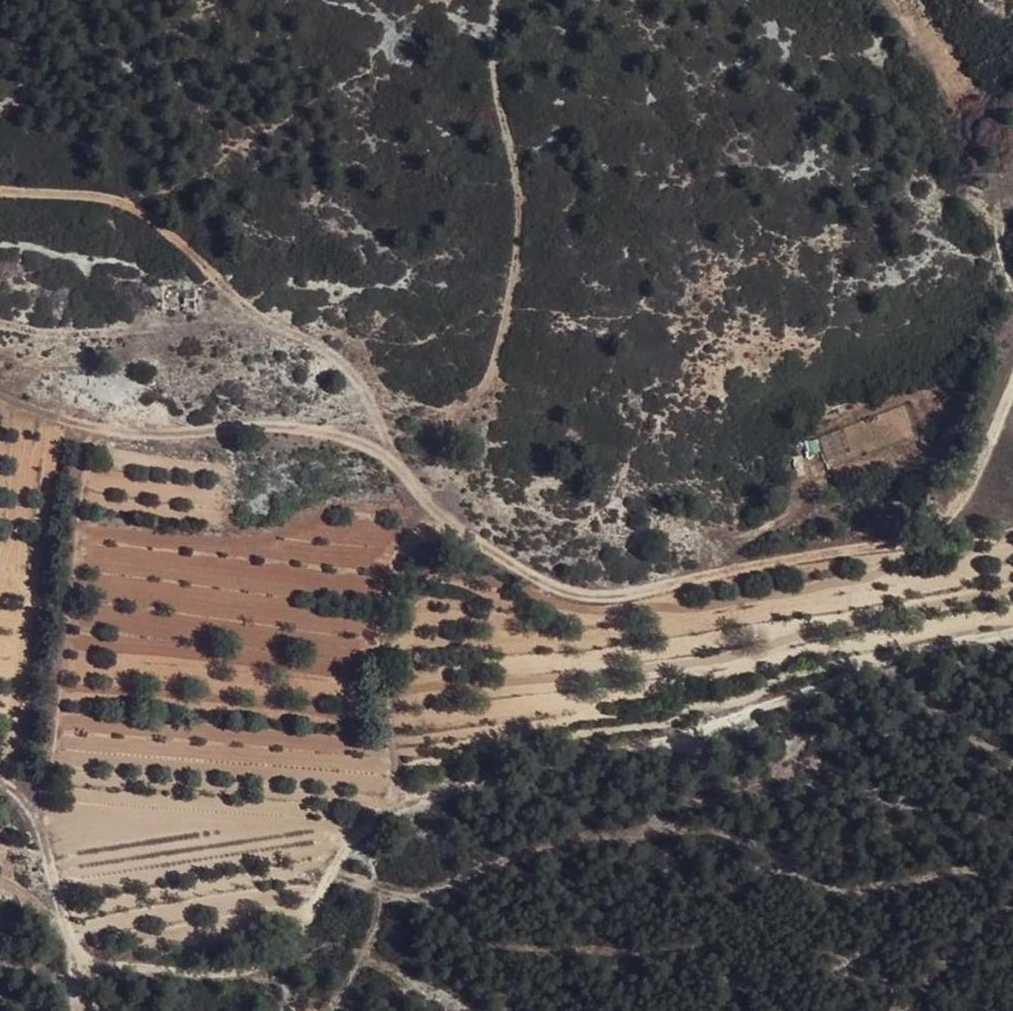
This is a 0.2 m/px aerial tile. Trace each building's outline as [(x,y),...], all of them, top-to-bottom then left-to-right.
[(824,459),(917,438),(910,407),(817,428),(824,459)]
